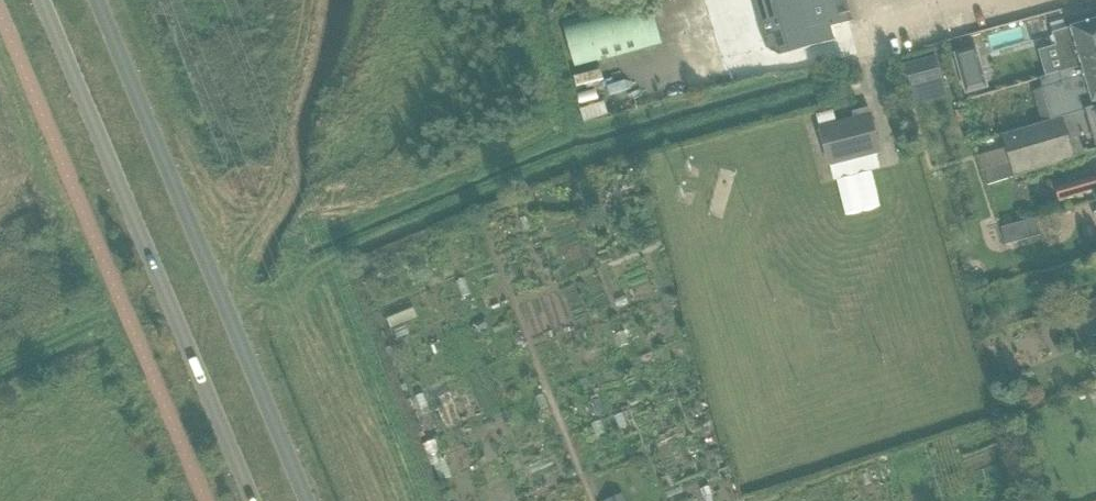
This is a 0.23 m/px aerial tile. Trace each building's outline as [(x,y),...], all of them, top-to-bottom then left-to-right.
[(562,22),(574,67),(661,43),(649,0),(639,0),(562,22)] [(764,37),(767,48),(780,56),(791,53),(834,41),(835,41),(831,27),(852,21),(847,0),(754,0),(764,37)] [(1095,62),(1095,21),(1053,33),(1064,71),(1095,62)] [(976,48),(955,54),(966,94),(987,88),(976,48)] [(906,65),(913,90),(943,83),(936,57),(906,65)] [(1064,71),(1041,78),(1053,120),(1095,108),(1094,104),(1095,103),(1095,62),(1064,71)] [(829,165),(880,152),(869,108),(852,112),(854,120),(820,129),(829,165)] [(1011,163),(983,171),(987,185),(1015,177),(1014,175),(1073,158),(1095,151),(1095,108),(1053,120),(1002,135),(1011,163)] [(833,111),(817,115),(819,125),(836,121),(833,111)] [(1083,181),(1056,189),(1059,201),(1095,190),(1095,178),(1083,181)] [(1035,219),(1002,228),(1006,245),(1040,235),(1035,219)] [(1095,317),(1095,299),(1081,305),(1087,320),(1095,317)] [(1087,320),(1093,336),(1095,335),(1095,317),(1087,320)]
